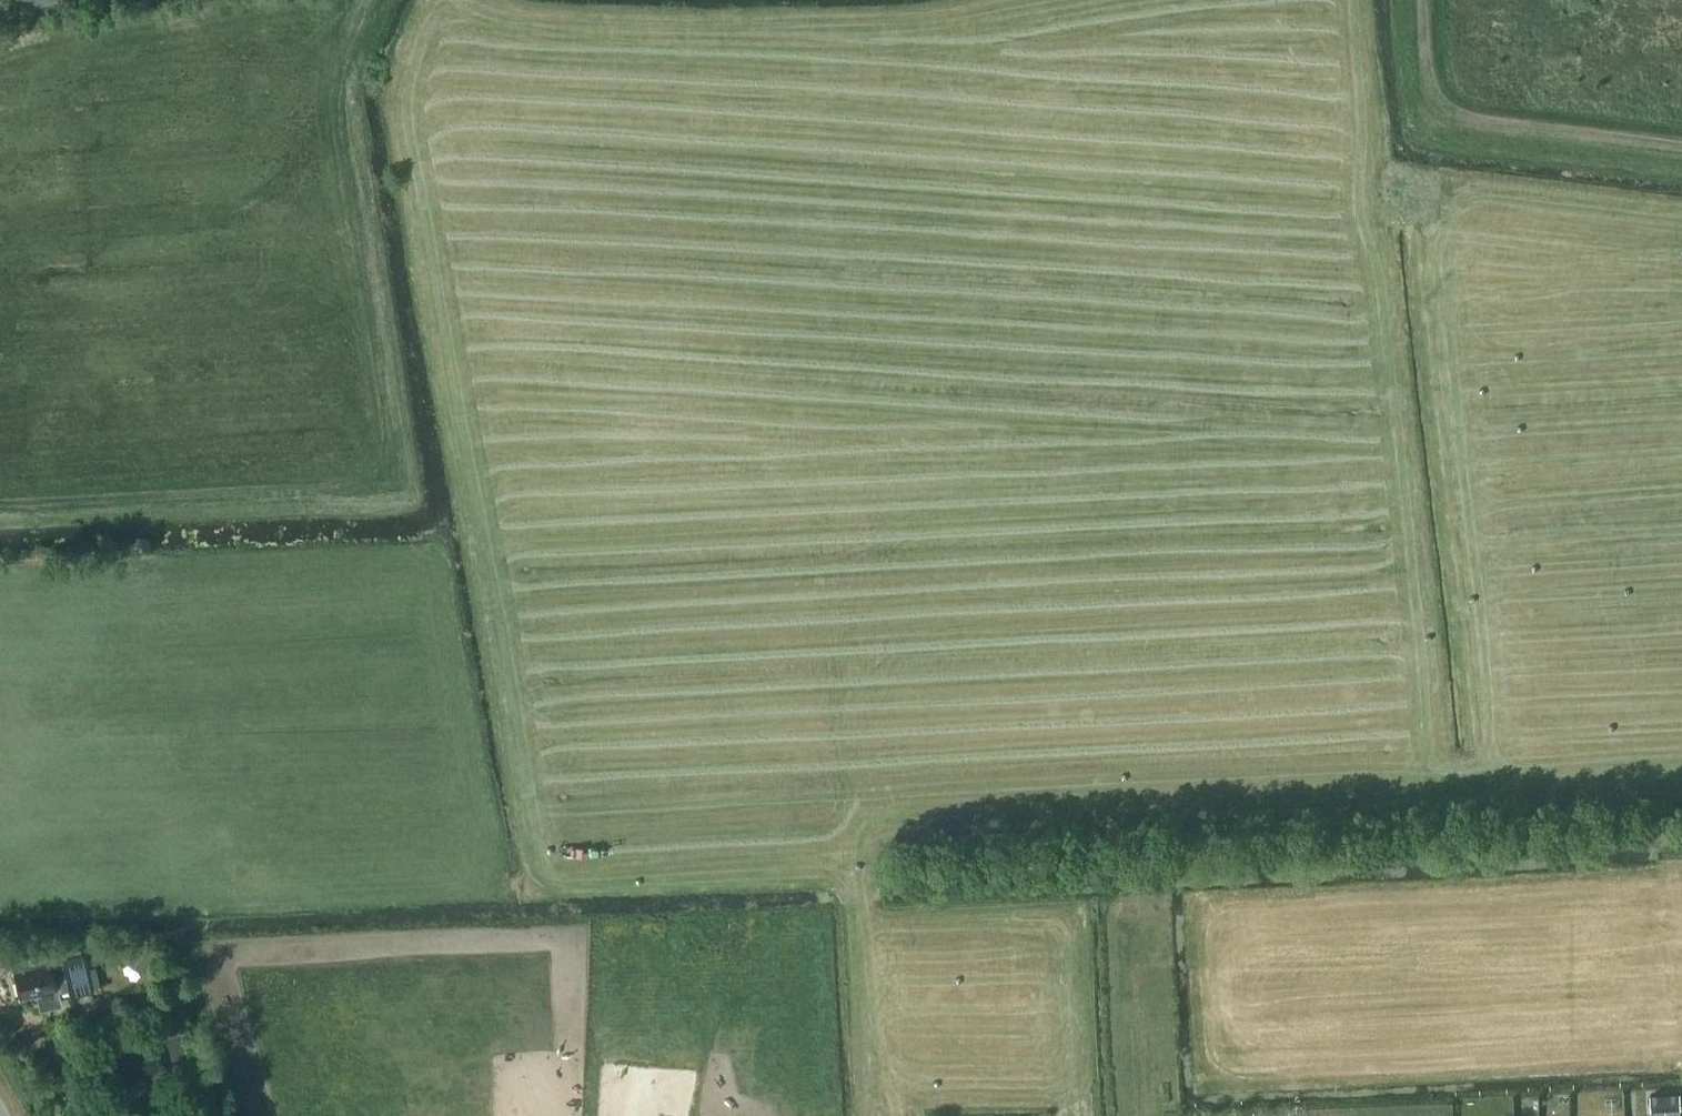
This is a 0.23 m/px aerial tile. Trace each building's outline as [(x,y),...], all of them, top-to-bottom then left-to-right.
[(140,940),(126,960),(142,971),(156,951),(140,940)] [(82,952),(13,969),(19,995),(38,990),(42,1004),(58,1000),(55,988),(56,988),(55,986),(68,983),(70,991),(90,986),(82,952)] [(176,1030),(169,1004),(138,1012),(144,1035),(113,1044),(123,1082),(172,1069),(163,1034),(176,1030)] [(1652,1094),(1653,1109),(1681,1108),(1681,1092),(1652,1094)]
